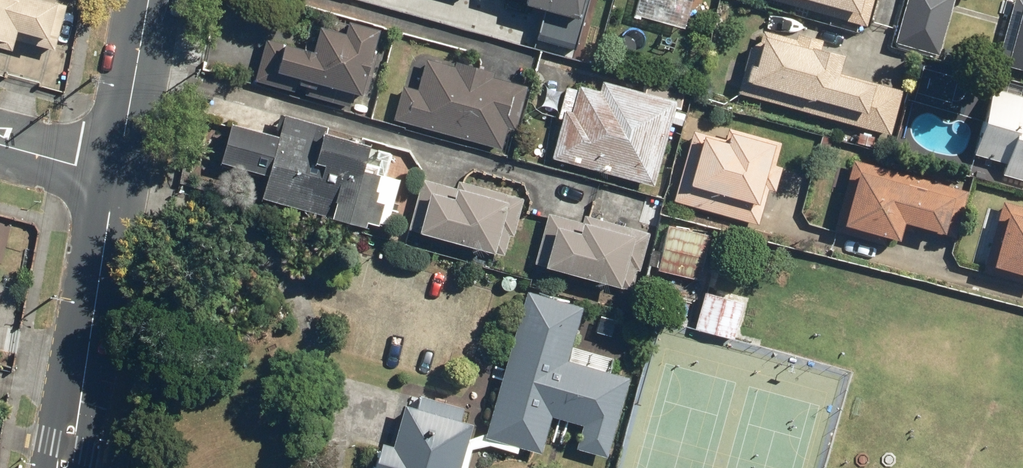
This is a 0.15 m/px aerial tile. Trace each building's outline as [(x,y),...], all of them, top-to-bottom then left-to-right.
[(16,46),(18,38),(56,48),(68,3),(58,0),(0,0),(0,41),(16,46)] [(542,6),(533,40),(586,54),(600,0),(518,0),(542,6)] [(639,2),(700,19),(706,0),(640,0),(639,2)] [(864,27),(872,0),(766,0),(864,27)] [(896,43),(940,55),(955,0),(908,0),(896,43)] [(1003,62),(1022,68),(1022,0),(1021,0),(1003,62)] [(318,50),(269,37),(257,81),(365,112),(389,29),(354,19),(351,32),(325,25),(318,50)] [(850,57),(761,32),(743,96),(894,138),(907,91),(845,74),(850,57)] [(529,89),(414,57),(397,120),(512,151),(529,89)] [(677,106),(574,80),(553,161),(655,188),(677,106)] [(990,88),(972,159),(1022,173),(1022,97),(990,88)] [(283,134),(232,120),(220,166),(270,179),(266,197),(380,227),(401,150),(287,119),(283,134)] [(730,138),(697,128),(676,202),(764,227),(788,143),(733,128),(730,138)] [(968,192),(853,162),(834,233),(902,250),(908,228),(955,240),(968,192)] [(527,202),(427,176),(412,232),(513,257),(527,202)] [(1004,204),(984,277),(1022,287),(1022,209),(1004,204)] [(642,234),(555,213),(541,268),(628,289),(642,234)] [(665,224),(654,269),(696,280),(707,234),(665,224)] [(582,307),(525,290),(482,436),(538,452),(549,416),(579,425),(573,447),(604,456),(628,377),(567,359),(582,307)] [(702,291),(693,327),(731,336),(740,300),(702,291)] [(471,423),(403,404),(391,445),(380,441),(373,467),(458,467),(471,423)]
